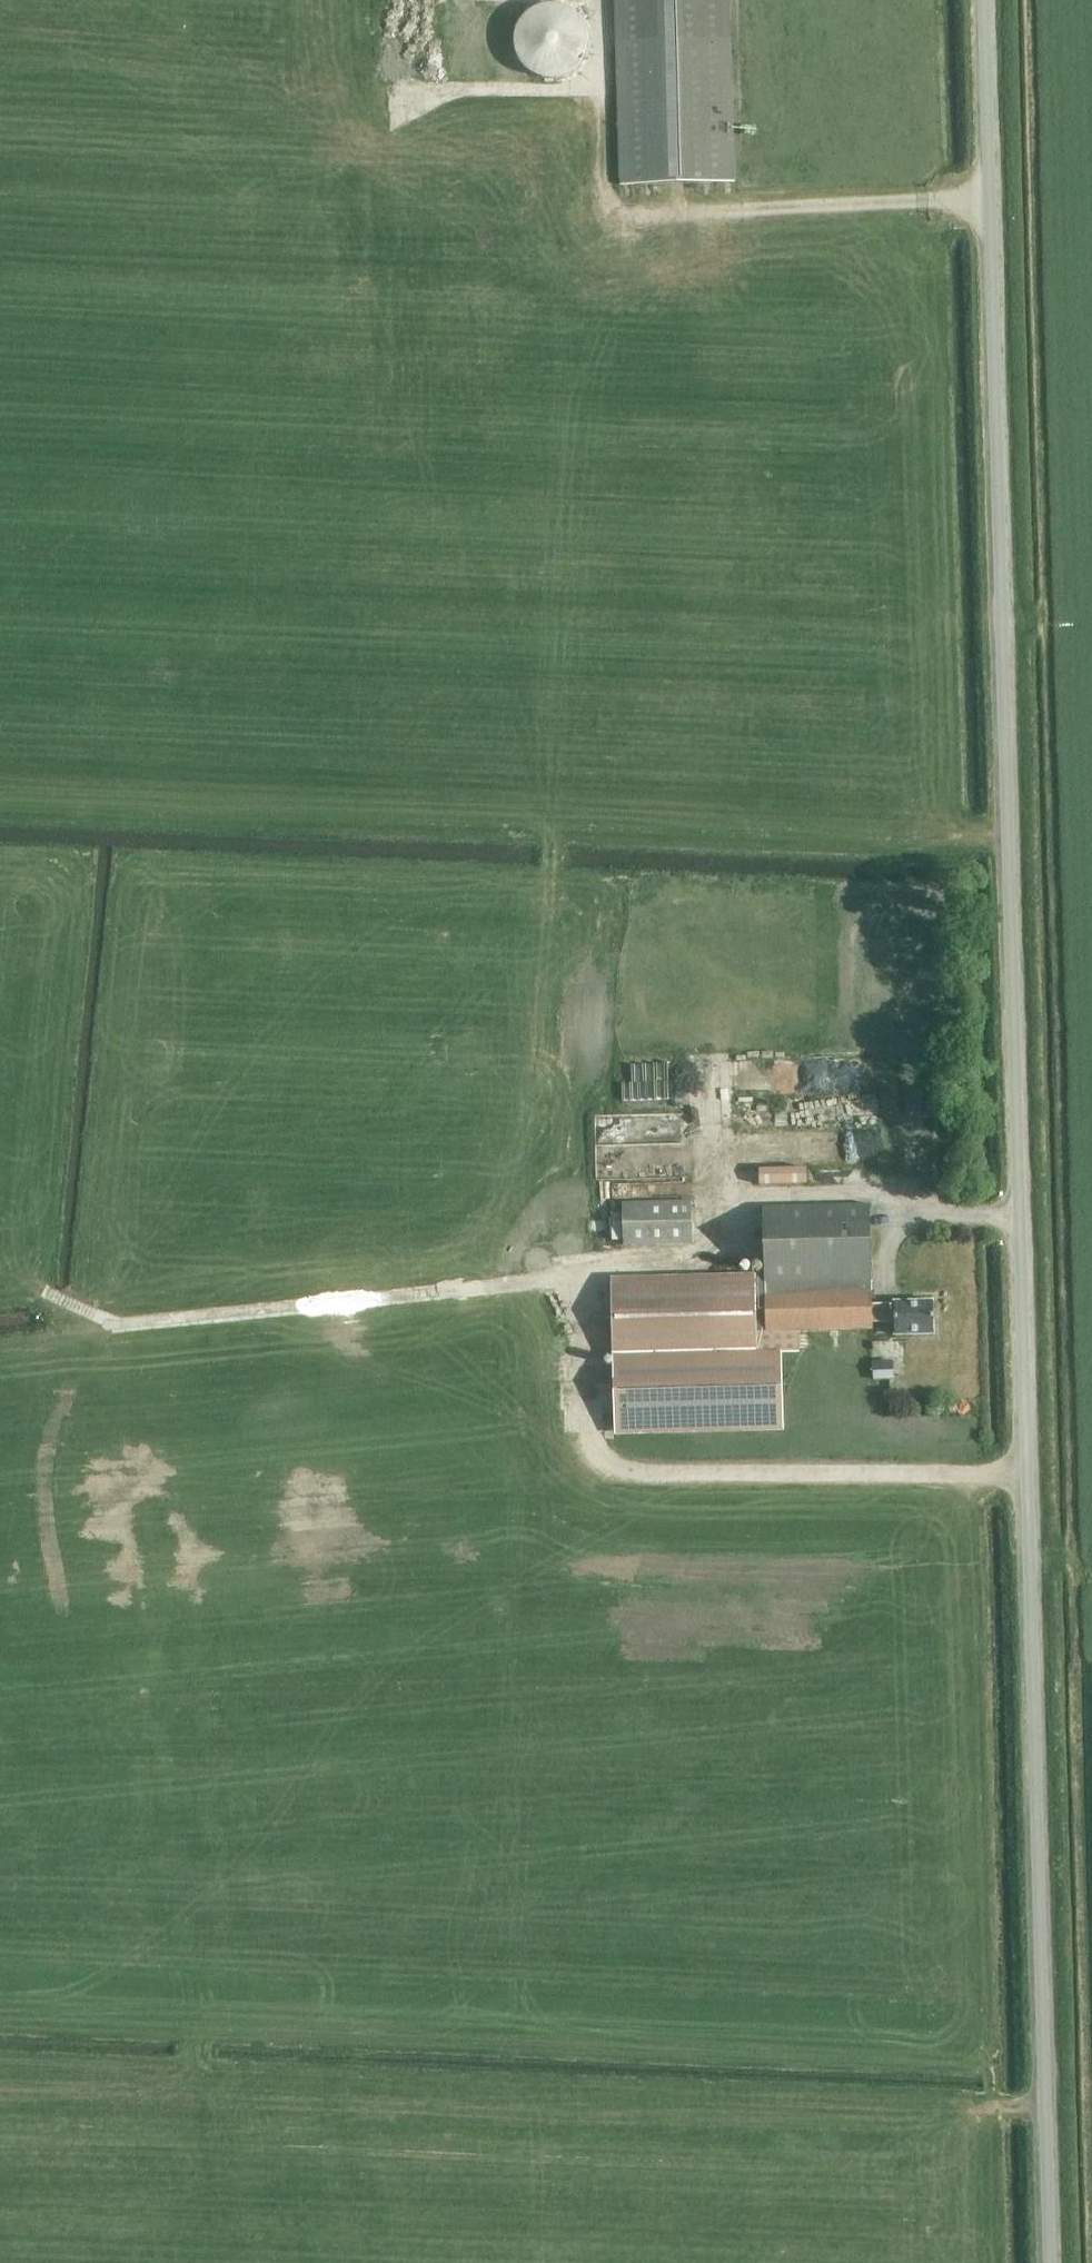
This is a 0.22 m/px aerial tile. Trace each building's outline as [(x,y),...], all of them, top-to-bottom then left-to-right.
[(622,185),(734,182),(731,0),(618,0),(622,185)] [(555,4),(552,4),(549,4),(545,4),(542,5),(539,6),(536,7),(533,9),(530,10),(528,12),(525,15),(523,17),(521,20),(519,22),(518,25),(517,28),(516,32),(515,35),(515,38),(514,41),(515,44),(515,48),(516,51),(517,54),(518,57),(519,60),(521,63),(523,65),(525,68),(528,70),(530,72),(533,74),(536,75),(539,76),(542,77),(545,78),(549,79),(552,79),(555,79),(559,78),(562,77),(565,76),(568,75),(571,74),(574,72),(576,70),(579,68),(581,65),(583,63),(585,60),(586,57),(587,54),(588,51),(589,48),(589,44),(590,41),(589,38),(589,35),(588,31),(587,28),(586,25),(585,22),(583,20),(581,17),(579,15),(576,12),(574,10),(571,9),(568,7),(565,6),(562,5),(559,4),(555,4)] [(817,1125),(888,1124),(886,1055),(820,1056),(821,1091),(816,1091),(817,1125)] [(810,1182),(809,1165),(758,1166),(759,1183),(810,1182)] [(871,1202),(765,1205),(767,1278),(613,1283),(617,1430),(784,1426),(782,1351),(800,1350),(800,1330),(875,1328),(875,1322),(896,1321),(897,1335),(936,1334),(935,1298),(896,1299),(896,1302),(874,1303),(871,1202)] [(624,1239),(624,1245),(693,1243),(692,1202),(623,1203),(623,1209),(624,1239)] [(890,1361),(874,1361),(874,1381),(891,1380),(890,1361)]
